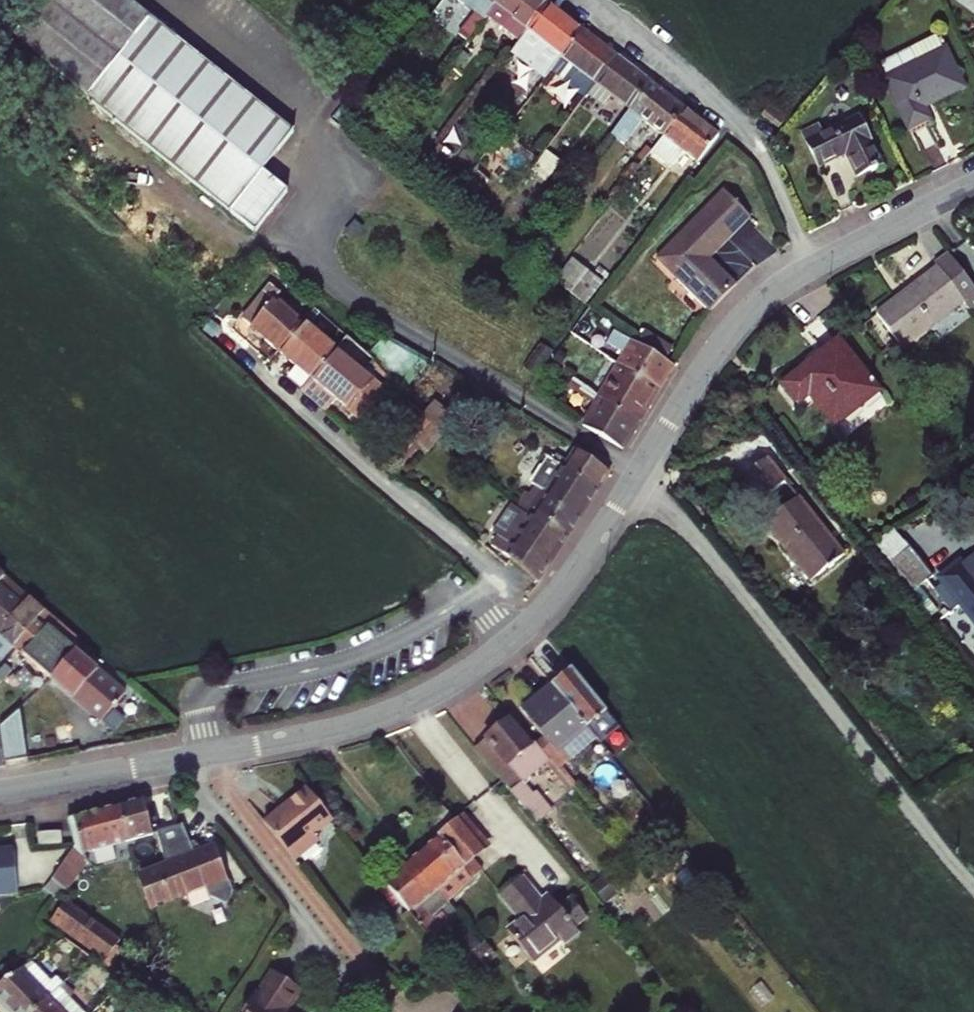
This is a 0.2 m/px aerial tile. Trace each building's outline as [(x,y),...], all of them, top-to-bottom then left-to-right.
[(25,62),(256,235),(287,193),(261,173),(291,132),(114,0),(71,0),(25,62)] [(497,0),(465,0),(464,1),(476,10),(457,35),(465,41),(484,16),(497,0)] [(484,16),(519,43),(526,33),(547,5),(540,0),(497,0),(484,16)] [(547,5),(526,33),(560,59),(581,31),(547,5)] [(553,68),(550,73),(584,99),(595,85),(616,57),(581,31),(560,59),(553,68)] [(947,50),(881,82),(905,131),(929,119),(924,108),(966,88),(947,50)] [(595,85),(629,111),(650,84),(616,57),(595,85)] [(527,74),(541,84),(550,73),(553,68),(539,58),(527,74)] [(664,138),(685,110),(650,84),(629,111),(610,136),(623,146),(642,121),(664,138)] [(780,128),(788,119),(772,105),(764,114),(780,128)] [(684,153),(698,164),(719,136),(685,110),(664,138),(651,153),(672,169),(684,153)] [(820,127),(802,135),(819,169),(844,157),(855,180),(881,167),(858,119),(824,136),(820,127)] [(561,160),(548,150),(531,173),(543,182),(561,160)] [(482,186),(470,177),(460,189),(472,198),(482,186)] [(658,262),(713,311),(738,284),(710,259),(735,231),(708,206),(658,262)] [(902,348),(964,302),(973,312),(973,311),(973,286),(948,252),(935,262),(937,265),(875,312),(902,348)] [(569,261),(557,277),(574,290),(586,274),(569,261)] [(603,287),(586,274),(574,290),(591,303),(603,287)] [(267,294),(245,321),(250,326),(249,327),(280,353),(305,324),(267,294)] [(305,324),(280,353),(313,381),(337,352),(305,324)] [(635,337),(619,361),(660,388),(674,367),(635,337)] [(837,338),(782,384),(799,404),(809,396),(834,427),(878,391),(837,338)] [(337,352),(313,381),(305,390),(331,412),(339,403),(363,423),(387,394),(337,352)] [(660,388),(619,361),(608,380),(649,406),(660,388)] [(649,406),(608,380),(597,396),(638,422),(649,406)] [(638,422),(597,396),(574,381),(563,392),(589,409),(579,425),(622,449),(638,422)] [(443,434),(432,422),(417,440),(429,451),(443,434)] [(429,451),(417,440),(402,457),(415,468),(429,451)] [(553,459),(597,488),(608,470),(576,448),(567,460),(557,453),(553,459)] [(528,492),(521,503),(567,535),(597,488),(553,459),(551,457),(533,484),(548,495),(543,502),(528,492)] [(786,480),(768,457),(742,476),(759,500),(786,480)] [(799,496),(765,523),(811,580),(845,554),(799,496)] [(567,535),(521,503),(500,535),(513,544),(507,554),(536,585),(567,535)] [(889,565),(909,549),(896,532),(876,549),(889,565)] [(913,546),(889,565),(912,593),(936,574),(913,546)] [(938,575),(942,581),(935,587),(950,606),(958,600),(973,621),(973,550),(958,562),(956,560),(938,575)] [(27,598),(4,578),(0,583),(0,629),(27,598)] [(1,654),(3,656),(11,647),(39,618),(42,616),(44,613),(27,598),(0,629),(0,655),(1,654)] [(39,618),(11,647),(50,680),(76,651),(70,645),(73,642),(42,616),(39,618)] [(76,651),(50,680),(99,724),(111,710),(113,711),(116,708),(114,706),(125,694),(83,657),(87,653),(79,647),(76,651)] [(0,670),(0,684),(1,684),(13,670),(5,664),(0,670)] [(598,717),(606,710),(572,668),(571,667),(557,679),(563,686),(558,691),(587,726),(595,719),(597,721),(599,719),(598,717)] [(563,686),(557,679),(552,683),(558,691),(563,686)] [(596,736),(587,726),(558,691),(552,683),(521,710),(542,736),(536,741),(558,768),(563,764),(596,736)] [(536,741),(534,739),(530,742),(510,719),(485,741),(537,804),(567,779),(558,768),(536,741)] [(563,764),(558,768),(567,779),(574,786),(578,783),(563,764)] [(585,801),(596,791),(587,780),(575,789),(585,801)] [(330,816),(306,786),(263,820),(294,858),(318,838),(313,830),(330,816)] [(174,791),(167,793),(171,809),(185,805),(174,791)] [(52,880),(65,891),(68,894),(88,863),(85,854),(153,833),(143,798),(68,820),(75,844),(52,880)] [(460,819),(439,836),(473,877),(483,869),(474,858),(485,850),(460,819)] [(181,824),(156,831),(165,865),(139,875),(151,908),(206,886),(209,895),(228,903),(233,892),(228,881),(226,882),(210,847),(191,855),(187,842),(181,824)] [(439,836),(413,857),(450,902),(456,910),(478,892),(468,881),(473,877),(439,836)] [(199,851),(191,841),(187,842),(191,855),(199,851)] [(15,891),(11,849),(0,850),(0,893),(15,891)] [(494,861),(485,850),(474,858),(483,869),(494,861)] [(413,857),(383,881),(427,934),(429,937),(449,921),(446,918),(440,910),(450,902),(413,857)] [(521,920),(512,926),(537,956),(561,937),(566,943),(581,931),(576,925),(587,916),(572,897),(560,907),(551,895),(543,901),(523,875),(500,894),(521,920)] [(103,958),(100,962),(118,976),(131,957),(113,944),(117,939),(66,902),(51,922),(103,958)] [(446,918),(456,910),(450,902),(440,910),(446,918)] [(537,956),(512,926),(509,930),(533,960),(537,956)] [(49,996),(63,983),(58,977),(54,980),(34,959),(0,983),(0,999),(13,1011),(33,1011),(49,996)] [(107,980),(97,970),(88,979),(98,990),(107,980)] [(271,973),(255,999),(252,997),(243,1011),(287,1011),(300,991),(271,973)] [(49,996),(33,1011),(64,1011),(49,996)]
